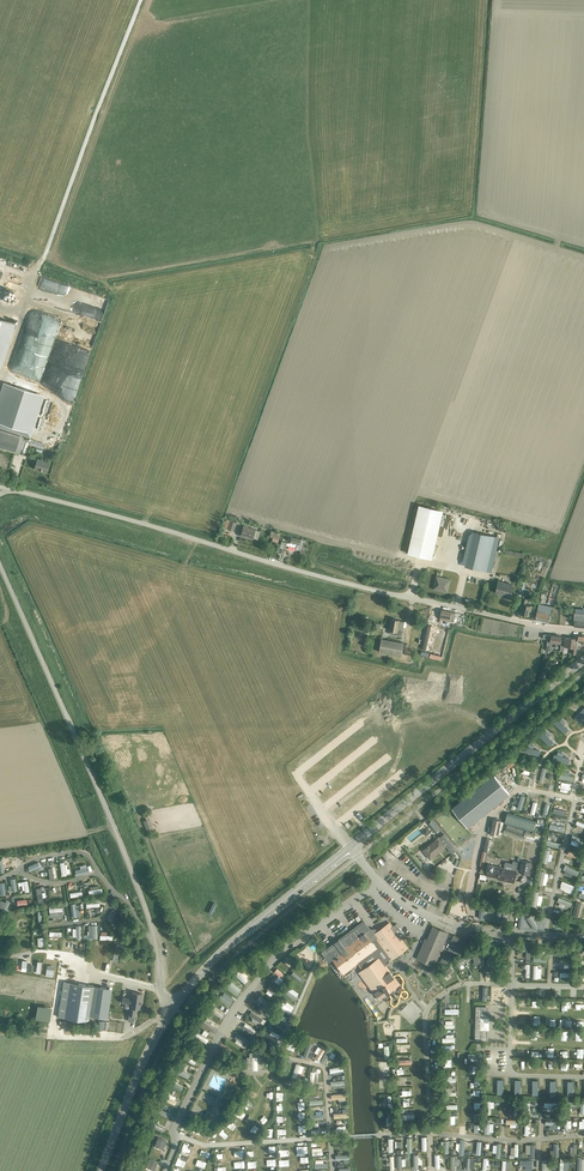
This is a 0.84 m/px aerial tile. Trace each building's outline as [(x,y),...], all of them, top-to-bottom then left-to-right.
[(16,323),(0,318),(0,370),(16,323)] [(23,324),(22,331),(27,333),(32,333),(36,335),(41,335),(42,332),(46,332),(45,338),(60,344),(63,344),(65,341),(65,338),(58,335),(58,329),(56,329),(53,328),(46,327),(44,331),(37,329),(39,324),(28,323),(23,322),(23,324)] [(10,383),(0,409),(0,414),(12,418),(23,388),(10,383)] [(21,454),(26,439),(0,431),(0,447),(21,454)] [(50,463),(37,459),(34,468),(47,472),(50,463)] [(420,506),(409,553),(433,559),(444,511),(447,512),(447,509),(438,507),(437,510),(420,506)] [(231,521),(228,529),(234,531),(237,523),(231,521)] [(244,526),(241,536),(245,537),(245,536),(253,538),(253,537),(258,538),(261,532),(255,530),(247,527),(244,526)] [(281,533),(271,530),(270,536),(279,538),(281,533)] [(473,531),(465,566),(491,572),(496,549),(492,548),(495,536),(473,531)] [(289,535),(287,541),(296,543),(295,549),(300,551),(304,538),(301,538),(300,539),(291,536),(289,535)] [(506,550),(505,554),(523,558),(524,554),(506,550)] [(434,587),(447,590),(449,578),(436,575),(434,587)] [(498,581),(496,592),(510,595),(513,585),(498,581)] [(522,603),(521,608),(523,608),(522,613),(524,614),(525,616),(527,616),(528,615),(529,615),(530,610),(531,611),(532,605),(526,604),(527,599),(524,598),(523,603),(522,603)] [(536,619),(548,622),(551,606),(539,603),(537,613),(536,619)] [(452,611),(442,609),(441,619),(454,621),(456,612),(452,612),(452,611)] [(574,626),(583,627),(583,613),(576,612),(575,619),(574,626)] [(390,630),(389,634),(402,636),(402,632),(405,621),(399,620),(392,619),(390,630)] [(429,624),(427,630),(435,633),(437,627),(429,624)] [(562,636),(544,634),(543,638),(548,639),(547,650),(552,650),(553,642),(561,643),(562,636)] [(576,638),(575,646),(577,646),(578,641),(582,641),(582,643),(583,643),(583,636),(579,635),(578,638),(576,638)] [(575,646),(576,638),(569,637),(565,637),(564,647),(568,648),(568,647),(573,647),(572,655),(575,655),(576,647),(577,647),(577,646),(575,646)] [(382,639),(379,652),(402,656),(404,643),(382,639)] [(583,714),(583,713),(580,710),(574,719),(579,722),(583,714)] [(562,732),(566,728),(555,718),(551,722),(562,732)] [(540,730),(536,734),(547,745),(551,741),(540,730)] [(537,755),(538,750),(523,746),(522,751),(537,755)] [(560,761),(567,763),(568,757),(553,754),(552,759),(560,761)] [(512,758),(506,763),(510,767),(515,763),(512,758)] [(537,780),(542,781),(545,768),(541,766),(537,780)] [(498,775),(503,782),(514,774),(509,767),(498,775)] [(494,774),(452,808),(468,827),(509,794),(494,774)] [(555,804),(553,812),(564,815),(566,807),(555,804)] [(533,832),(536,821),(515,815),(508,812),(504,823),(533,832)] [(143,821),(147,831),(153,829),(149,819),(143,821)] [(494,819),(491,833),(498,835),(501,820),(494,819)] [(507,824),(505,830),(523,836),(525,831),(507,824)] [(504,830),(503,833),(524,841),(525,837),(513,833),(508,831),(504,830)] [(424,850),(423,850),(430,859),(443,849),(446,846),(452,854),(457,850),(444,833),(440,837),(439,836),(436,839),(436,840),(428,846),(424,849),(423,849),(424,850)] [(524,834),(524,836),(526,837),(525,839),(533,842),(529,861),(535,862),(537,862),(539,854),(541,842),(542,838),(535,836),(535,838),(524,834)] [(392,852),(384,855),(386,861),(394,858),(392,852)] [(0,859),(0,865),(5,864),(5,868),(14,866),(13,863),(14,863),(13,857),(0,859)] [(488,870),(487,875),(490,876),(491,872),(499,873),(499,875),(498,879),(506,880),(506,878),(508,879),(514,880),(515,880),(516,871),(529,874),(532,862),(521,860),(521,862),(513,861),(513,864),(510,863),(505,862),(504,868),(501,867),(500,868),(493,866),(494,865),(488,864),(487,870),(488,870)] [(26,866),(28,871),(40,866),(38,861),(26,866)] [(69,873),(69,866),(66,867),(66,861),(59,862),(61,875),(69,873)] [(73,869),(74,875),(88,872),(87,866),(73,869)] [(563,867),(562,871),(573,876),(574,872),(563,867)] [(546,880),(546,877),(543,876),(544,870),(539,870),(538,884),(541,884),(542,880),(546,880)] [(10,884),(7,885),(8,891),(16,889),(14,877),(9,878),(10,884)] [(558,888),(563,890),(564,886),(572,889),(574,885),(561,880),(558,888)] [(532,904),(540,905),(541,893),(533,892),(532,904)] [(556,903),(561,905),(562,902),(569,905),(571,900),(559,896),(556,903)] [(5,910),(9,901),(5,899),(1,908),(5,910)] [(474,913),(486,908),(485,904),(473,909),(474,913)] [(486,909),(481,911),(482,916),(488,915),(489,917),(502,913),(501,909),(494,911),(493,909),(486,911),(486,909)] [(526,917),(529,918),(530,915),(520,912),(515,925),(523,928),(526,917)] [(532,914),(526,927),(531,929),(536,916),(532,914)] [(538,914),(534,928),(538,930),(543,916),(538,914)] [(329,948),(327,950),(333,958),(335,956),(337,959),(346,971),(351,967),(357,963),(357,962),(359,964),(359,965),(361,968),(362,968),(363,970),(360,972),(361,974),(364,977),(374,992),(377,996),(378,997),(379,998),(379,999),(382,996),(385,994),(390,990),(391,990),(394,988),(399,984),(397,982),(394,977),(395,977),(393,976),(390,971),(388,969),(386,966),(386,965),(387,963),(388,963),(390,959),(391,958),(391,959),(394,957),(398,955),(399,958),(404,955),(403,954),(402,952),(404,951),(407,948),(403,941),(401,939),(406,936),(402,930),(397,923),(395,925),(392,927),(389,923),(386,925),(380,930),(377,931),(376,930),(375,930),(373,929),(371,930),(370,929),(365,922),(329,948)] [(433,926),(419,959),(434,966),(449,933),(433,926)] [(464,944),(466,941),(459,939),(460,938),(454,935),(452,941),(453,941),(450,948),(449,950),(455,953),(458,946),(463,948),(464,944)] [(119,962),(124,945),(117,943),(113,960),(119,962)] [(310,944),(300,951),(303,954),(312,947),(310,944)] [(472,963),(481,963),(481,953),(472,953),(472,963)] [(544,962),(544,957),(542,957),(542,954),(533,953),(533,961),(544,962)] [(459,964),(469,957),(467,954),(457,961),(459,964)] [(540,978),(540,965),(532,965),(532,978),(540,978)] [(437,973),(440,978),(453,971),(450,966),(437,973)] [(283,978),(285,973),(275,967),(272,972),(283,978)] [(236,971),(234,973),(243,983),(245,980),(236,971)] [(553,976),(553,979),(568,979),(567,971),(559,971),(559,976),(553,976)] [(346,980),(349,985),(355,981),(352,977),(346,980)] [(358,980),(355,983),(364,992),(367,989),(358,980)] [(112,989),(63,981),(58,1017),(89,1021),(90,1016),(108,1018),(112,989)] [(231,982),(226,987),(235,994),(239,989),(231,982)] [(483,988),(472,988),(472,998),(478,998),(478,995),(483,995),(483,988)] [(128,1015),(129,1015),(129,1019),(134,1020),(134,1019),(135,1016),(136,1012),(136,1008),(140,1009),(141,1001),(143,994),(143,993),(132,992),(131,999),(123,997),(122,1003),(130,1004),(129,1011),(128,1011),(128,1015)] [(226,1005),(229,1001),(220,994),(217,998),(226,1005)] [(258,1001),(257,1004),(262,1007),(267,1000),(258,996),(256,999),(258,1001)] [(408,1003),(417,1012),(419,1009),(410,1001),(408,1003)] [(380,1014),(384,1010),(378,1003),(374,1007),(380,1014)] [(457,1013),(458,1004),(450,1004),(449,1008),(444,1008),(444,1013),(457,1013)] [(211,1005),(208,1009),(221,1017),(223,1013),(211,1005)] [(489,1024),(489,1018),(488,1018),(487,1018),(487,1014),(487,1008),(483,1008),(476,1008),(475,1039),(478,1039),(486,1039),(487,1035),(487,1030),(489,1030),(489,1024)] [(246,1015),(253,1019),(252,1021),(256,1024),(261,1017),(250,1009),(246,1015)] [(271,1018),(281,1023),(283,1020),(273,1015),(271,1018)] [(213,1025),(215,1022),(205,1016),(203,1019),(213,1025)] [(237,1033),(234,1037),(245,1044),(248,1040),(237,1033)] [(309,1057),(313,1059),(318,1045),(313,1043),(309,1057)] [(252,1069),(252,1068),(258,1068),(258,1069),(262,1069),(262,1056),(260,1057),(260,1052),(249,1052),(250,1057),(247,1057),(247,1069),(252,1069)] [(186,1055),(184,1059),(193,1064),(195,1060),(186,1055)] [(187,1078),(189,1075),(177,1070),(175,1073),(187,1078)] [(476,1083),(478,1083),(479,1076),(468,1076),(468,1082),(473,1082),(473,1087),(476,1087),(476,1083)] [(174,1104),(175,1099),(165,1096),(163,1100),(174,1104)] [(158,1108),(156,1112),(166,1118),(168,1114),(158,1108)] [(239,1108),(235,1112),(241,1118),(245,1114),(239,1108)] [(225,1123),(229,1127),(234,1122),(229,1118),(225,1123)] [(180,1130),(185,1133),(188,1125),(184,1123),(180,1130)] [(221,1127),(219,1130),(226,1135),(228,1132),(221,1127)] [(158,1137),(155,1146),(164,1150),(167,1141),(158,1137)] [(500,1156),(501,1142),(496,1142),(496,1147),(492,1147),(492,1155),(500,1156)] [(518,1155),(518,1142),(514,1142),(514,1146),(510,1145),(510,1156),(514,1157),(514,1155),(518,1155)] [(531,1142),(531,1149),(527,1149),(527,1157),(535,1157),(535,1142),(531,1142)] [(178,1151),(186,1154),(188,1148),(181,1145),(178,1151)] [(198,1155),(206,1158),(208,1152),(200,1149),(198,1155)] [(454,1163),(457,1163),(458,1156),(450,1156),(449,1168),(454,1168),(454,1163)] [(174,1163),(182,1165),(184,1159),(175,1157),(174,1163)] [(150,1158),(147,1167),(155,1170),(159,1162),(150,1158)] [(501,1169),(505,1170),(505,1167),(510,1168),(510,1160),(502,1159),(501,1169)]
